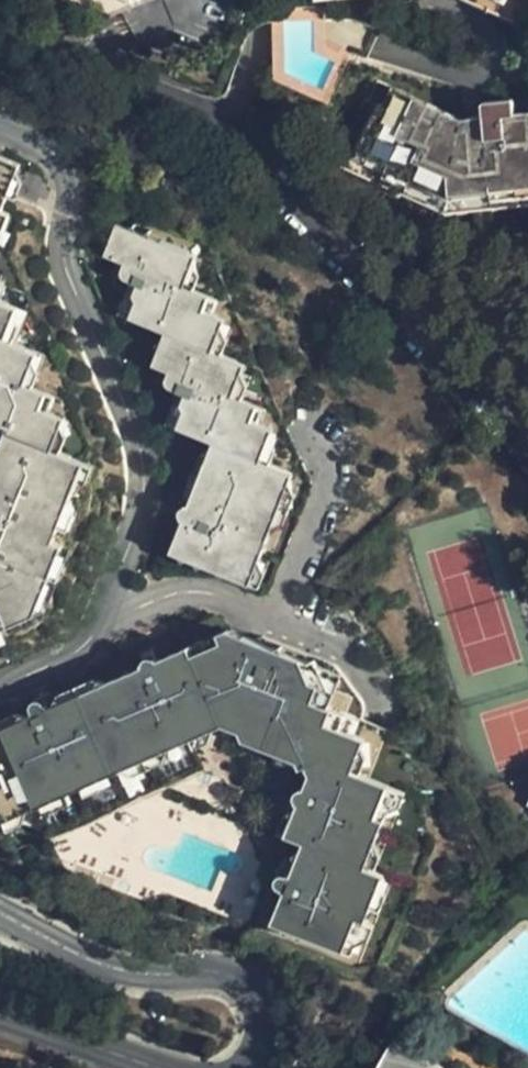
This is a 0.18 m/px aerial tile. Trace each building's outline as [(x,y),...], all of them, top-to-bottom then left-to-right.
[(107,19),(156,0),(72,0),(72,2),(107,19)] [(447,4),(500,32),(518,0),(440,0),(447,4)] [(387,114),(373,107),(347,156),(450,211),(527,197),(527,115),(461,127),(398,95),(387,114)] [(0,149),(0,257),(7,239),(19,213),(29,217),(37,199),(28,195),(38,169),(27,160),(18,156),(0,149)] [(44,176),(38,169),(28,195),(37,199),(44,203),(50,192),(44,176)] [(12,280),(19,266),(13,257),(13,255),(17,244),(22,238),(31,236),(37,221),(29,217),(19,213),(7,239),(0,257),(0,274),(12,280)] [(228,398),(241,366),(218,356),(210,353),(223,325),(218,322),(209,319),(215,303),(198,296),(184,290),(197,258),(160,243),(156,233),(150,236),(143,234),(141,228),(134,232),(123,227),(109,261),(130,269),(127,278),(129,284),(133,287),(143,292),(140,300),(147,310),(140,325),(166,336),(153,367),(158,368),(169,372),(161,387),(187,397),(207,404),(192,442),(197,443),(210,449),(186,508),(173,504),(170,507),(169,510),(168,516),(170,520),(179,524),(167,556),(213,575),(239,584),(250,556),(263,561),(270,543),(258,537),(269,510),(282,477),(267,470),(252,465),(264,434),(261,433),(253,429),(260,411),(246,405),(228,398)] [(184,290),(198,296),(205,278),(202,265),(205,260),(197,258),(184,290)] [(20,435),(30,440),(16,474),(2,503),(0,502),(0,627),(20,620),(40,612),(44,605),(63,562),(74,537),(68,534),(97,468),(74,458),(65,454),(75,432),(80,420),(70,416),(62,412),(68,397),(44,388),(37,384),(46,364),(49,355),(35,350),(21,344),(35,310),(27,307),(18,302),(26,285),(12,280),(0,274),(0,427),(20,435)] [(18,302),(27,307),(34,289),(26,285),(18,302)] [(147,310),(140,300),(131,321),(140,325),(147,310)] [(209,319),(218,322),(225,307),(215,303),(209,319)] [(21,344),(35,350),(43,332),(36,323),(42,313),(35,310),(21,344)] [(210,353),(218,356),(230,327),(223,325),(210,353)] [(37,384),(44,388),(52,371),(46,364),(37,384)] [(251,369),(241,366),(228,398),(246,405),(251,392),(249,378),(249,373),(251,369)] [(169,372),(158,368),(153,383),(161,387),(169,372)] [(62,412),(70,416),(75,402),(68,397),(62,412)] [(207,404),(187,397),(171,433),(192,442),(207,404)] [(253,429),(261,433),(268,414),(260,411),(253,429)] [(65,454),(74,458),(81,440),(75,432),(65,454)] [(252,465),(267,470),(272,456),(271,444),(273,437),(264,434),(252,465)] [(210,449),(197,443),(178,490),(173,504),(186,508),(210,449)] [(103,471),(97,468),(68,534),(74,537),(103,471)] [(16,474),(6,469),(1,482),(0,484),(0,502),(2,503),(16,474)] [(258,537),(270,543),(287,500),(295,481),(282,477),(269,510),(258,537)] [(250,556),(239,584),(251,589),(263,561),(250,556)] [(45,619),(56,597),(63,599),(67,591),(62,581),(70,566),(63,562),(44,605),(40,612),(20,620),(0,627),(0,637),(45,619)] [(281,655),(260,648),(255,656),(249,657),(214,673),(211,664),(201,668),(179,678),(170,674),(166,674),(162,678),(161,685),(143,691),(100,709),(77,719),(70,721),(66,712),(62,710),(58,710),(54,712),(51,715),(51,719),(53,727),(50,730),(23,740),(0,750),(0,835),(8,832),(11,841),(24,834),(21,826),(53,813),(84,801),(87,809),(103,803),(99,794),(131,780),(160,769),(188,757),(193,766),(209,759),(205,750),(241,735),(259,729),(299,745),(295,753),(326,765),(326,771),(328,780),(322,795),(315,798),(312,802),(311,808),(315,813),(303,842),(317,848),(312,862),(304,881),(297,880),(294,880),(291,884),(289,889),(290,893),(298,896),(286,925),(361,955),(373,925),(382,928),(388,915),(379,910),(392,877),(390,876),(373,870),(384,841),(392,846),(400,825),(393,823),(405,793),(397,789),(376,781),(359,775),(372,742),(365,739),(347,732),(353,717),(349,715),(336,710),(342,694),(336,691),(330,674),(315,668),(281,655)] [(214,673),(249,657),(245,650),(211,664),(214,673)] [(336,691),(342,694),(356,699),(347,671),(338,677),(330,674),(336,691)] [(356,699),(342,694),(336,710),(349,715),(356,699)] [(347,732),(365,739),(371,725),(353,717),(347,732)] [(50,730),(40,723),(20,731),(9,737),(0,740),(0,750),(23,740),(50,730)] [(205,750),(209,759),(213,768),(228,762),(231,751),(245,745),(263,752),(266,755),(270,754),(291,762),(295,753),(299,745),(259,729),(241,735),(205,750)] [(359,775),(376,781),(383,765),(377,753),(379,746),(372,742),(359,775)] [(326,765),(295,753),(291,762),(318,773),(326,771),(326,765)] [(99,794),(103,803),(106,811),(122,804),(124,794),(135,790),(142,787),(150,793),(167,786),(184,779),(186,769),(193,766),(188,757),(160,769),(131,780),(99,794)] [(393,823),(400,825),(403,820),(415,815),(420,800),(405,793),(393,823)] [(315,813),(311,808),(297,840),(303,842),(315,813)] [(373,870),(390,876),(397,861),(390,850),(392,846),(384,841),(373,870)] [(304,881),(312,862),(303,863),(297,880),(304,881)] [(379,910),(388,915),(395,919),(402,903),(396,892),(400,881),(392,877),(379,910)] [(298,896),(290,893),(278,922),(286,925),(298,896)] [(377,1067),(415,1067),(386,1052),(377,1067)]
